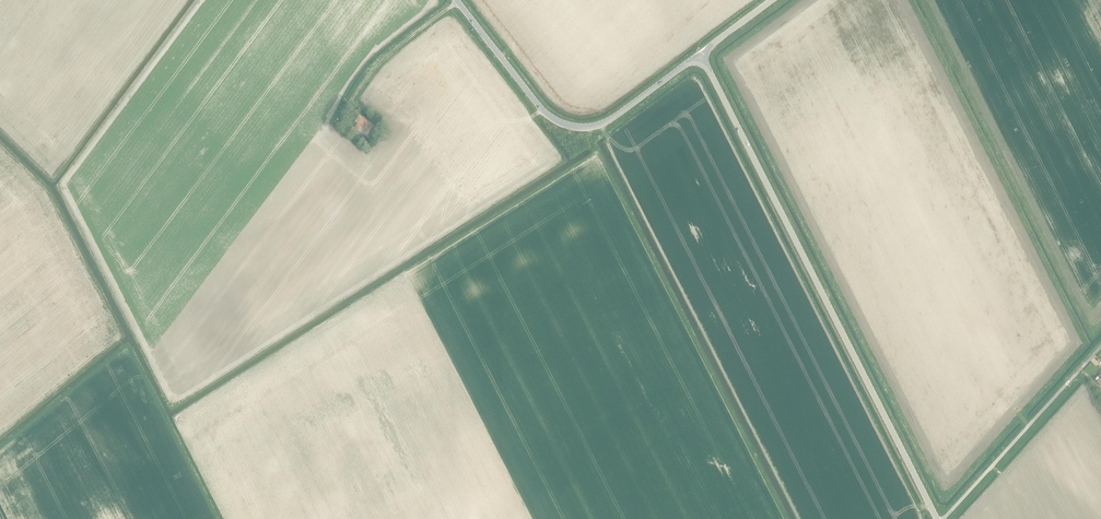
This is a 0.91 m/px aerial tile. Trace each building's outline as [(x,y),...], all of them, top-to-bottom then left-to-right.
[(367,136),(371,138),(377,129),(373,126),(374,125),(360,116),(355,124),(357,125),(355,129),(352,127),(350,132),(354,134),(356,131),(366,137),(367,136)]
